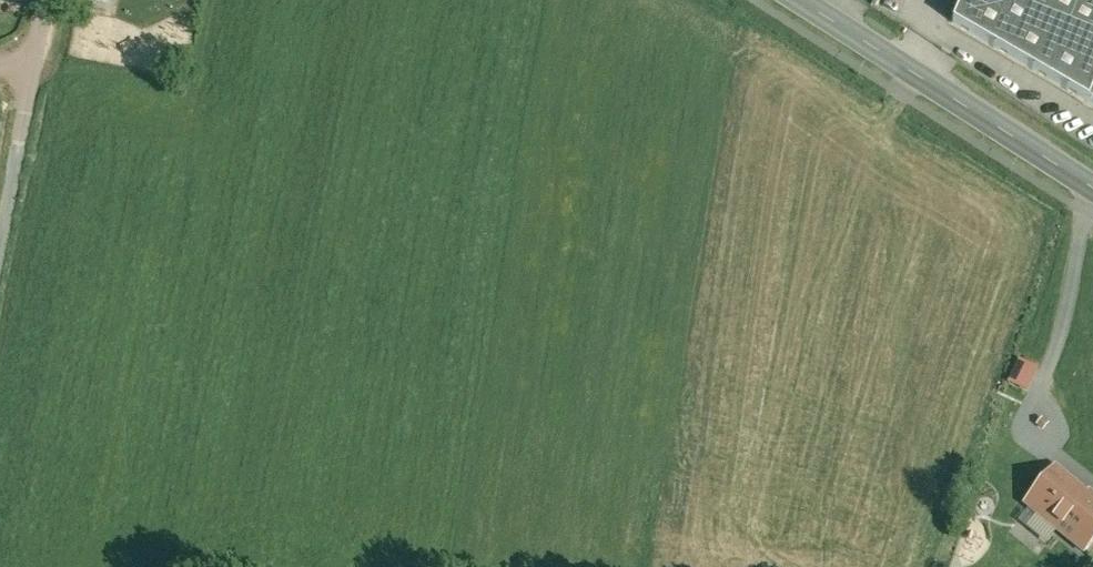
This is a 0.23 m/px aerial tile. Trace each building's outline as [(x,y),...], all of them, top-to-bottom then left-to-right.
[(953,22),(1088,100),(1092,87),(1092,0),(961,0),(953,22)] [(1009,381),(1030,389),(1040,365),(1020,356),(1009,381)] [(1084,559),(1092,547),(1092,438),(1063,476),(1054,469),(1022,510),(1084,559)]
